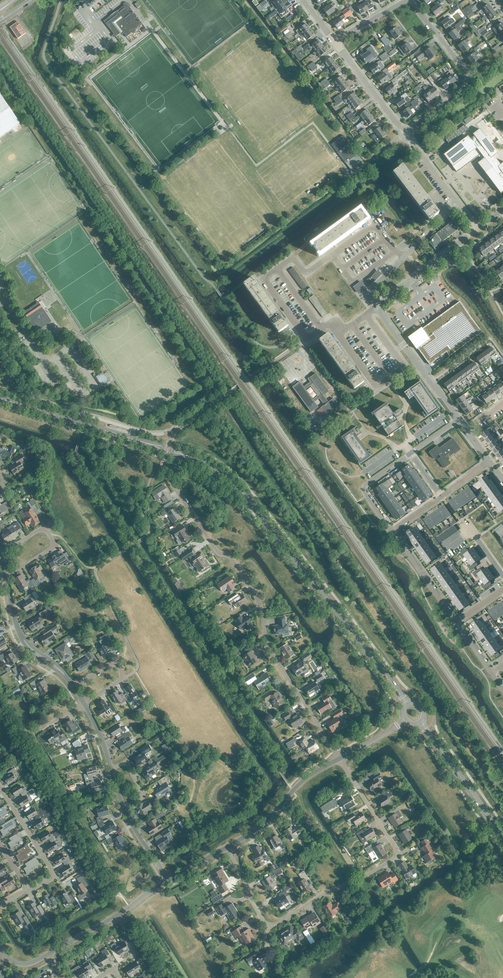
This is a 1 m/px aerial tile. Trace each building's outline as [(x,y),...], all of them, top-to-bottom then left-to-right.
[(265,0),(260,4),(259,3),(256,5),(259,9),(262,7),(268,3),(265,0)] [(280,0),(276,0),(271,4),(275,10),(283,4),(280,0)] [(357,7),(361,14),(367,11),(361,0),(358,1),(360,4),(360,5),(357,7)] [(367,11),(373,7),(369,0),(361,0),(367,11)] [(128,2),(125,2),(125,4),(124,4),(116,10),(111,15),(104,20),(116,36),(122,31),(126,36),(131,33),(131,32),(133,31),(134,32),(136,30),(135,29),(142,23),(128,4),(128,2)] [(333,2),(323,10),(328,16),(335,11),(332,7),(335,5),(333,2)] [(277,11),(277,13),(278,14),(279,14),(281,13),(282,14),(292,6),(290,3),(285,7),(283,4),(275,10),(277,8),(278,10),(277,11)] [(431,10),(435,16),(442,11),(440,8),(442,6),(440,3),(438,5),(437,5),(431,10)] [(449,11),(451,14),(459,8),(457,5),(449,11)] [(482,15),(483,17),(486,15),(493,10),(488,5),(482,9),(483,9),(482,10),(484,13),(482,15)] [(342,13),(344,15),(346,18),(352,13),(348,8),(342,13)] [(486,15),(483,17),(488,23),(497,16),(493,10),(486,15)] [(333,23),(338,28),(344,24),(342,20),(345,18),(343,15),(340,18),(339,18),(333,23)] [(449,16),(441,23),(445,29),(452,24),(449,21),(451,19),(449,16)] [(458,27),(449,34),(454,40),(460,36),(458,33),(462,30),(459,26),(464,22),(463,19),(456,25),(458,27)] [(18,22),(10,27),(18,39),(26,33),(18,22)] [(310,29),(306,23),(296,31),(298,33),(300,36),(303,35),(310,29)] [(396,27),(390,32),(395,39),(401,34),(396,27)] [(303,35),(300,36),(302,38),(304,37),(307,40),(314,34),(310,29),(303,35)] [(283,38),(284,40),(292,34),(289,31),(284,35),(285,36),(283,38)] [(458,46),(464,53),(469,48),(466,44),(469,41),(467,39),(458,46)] [(309,44),(303,49),(305,51),(309,48),(311,50),(313,48),(315,51),(323,46),(319,40),(311,46),(309,44)] [(401,45),(398,48),(400,51),(404,56),(406,54),(413,50),(408,43),(402,47),(401,45)] [(300,45),(295,49),(293,51),(295,54),(302,48),(300,45)] [(315,51),(313,53),(315,55),(317,53),(320,57),(327,51),(323,46),(315,51)] [(367,52),(361,57),(365,63),(368,61),(369,63),(376,58),(372,53),(374,51),(371,46),(366,50),(367,52)] [(419,50),(410,56),(411,59),(415,56),(419,60),(424,56),(423,56),(426,54),(430,59),(436,54),(431,47),(422,54),(420,52),(419,50)] [(477,51),(467,58),(472,64),(478,60),(476,56),(479,54),(477,51)] [(336,62),(331,57),(321,64),(323,67),(326,65),(328,68),(336,62)] [(379,61),(369,68),(374,74),(380,69),(378,66),(381,63),(379,61)] [(336,62),(328,68),(326,70),(328,72),(330,70),(332,73),(340,68),(336,62)] [(392,84),(385,89),(390,95),(392,93),(394,95),(398,92),(394,87),(397,85),(396,83),(398,81),(398,80),(402,77),(408,72),(406,69),(391,81),(393,83),(392,84)] [(384,73),(378,78),(380,81),(379,82),(381,84),(382,83),(382,84),(388,79),(389,80),(392,78),(389,74),(390,74),(388,71),(385,73),(384,73)] [(445,78),(450,85),(456,81),(449,72),(447,74),(448,76),(445,78)] [(345,81),(341,76),(331,84),(333,86),(335,84),(337,87),(338,87),(345,81)] [(440,78),(438,80),(445,89),(450,85),(445,78),(442,81),(440,78)] [(338,87),(337,87),(335,89),(337,91),(339,90),(342,93),(349,87),(345,81),(338,87)] [(425,86),(434,98),(439,94),(434,87),(431,90),(427,85),(425,86)] [(427,93),(423,96),(428,102),(434,98),(425,86),(423,88),(427,93)] [(401,97),(395,102),(399,107),(406,102),(407,103),(410,101),(407,96),(403,92),(402,90),(398,93),(401,97)] [(20,123),(0,93),(0,137),(20,123)] [(358,98),(354,93),(344,100),(345,103),(348,101),(350,104),(358,98)] [(350,104),(348,106),(350,108),(352,106),(355,110),(362,104),(358,98),(350,104)] [(408,108),(403,112),(407,118),(413,114),(412,114),(415,111),(413,108),(418,104),(417,103),(414,99),(410,103),(412,105),(408,108)] [(371,115),(366,109),(355,118),(353,115),(349,119),(351,121),(352,120),(354,122),(360,117),(363,121),(363,120),(363,121),(371,115)] [(359,127),(362,124),(364,123),(367,126),(375,120),(371,115),(363,121),(363,120),(363,121),(357,125),(359,127)] [(470,116),(464,120),(467,124),(473,120),(470,116)] [(378,124),(370,130),(368,131),(370,134),(372,132),(376,137),(374,138),(374,139),(377,143),(378,143),(380,141),(379,140),(386,135),(378,124)] [(468,136),(446,153),(443,155),(456,171),(462,165),(464,167),(478,156),(480,158),(481,160),(477,163),(494,185),(500,193),(502,191),(502,162),(500,164),(494,156),(498,153),(479,129),(473,134),(474,136),(470,139),(469,137),(468,136)] [(345,162),(356,152),(343,135),(331,144),(339,154),(345,162)] [(351,170),(363,161),(357,154),(346,163),(351,170)] [(430,201),(402,165),(392,173),(429,221),(439,213),(434,206),(435,206),(431,201),(430,201)] [(346,219),(335,228),(312,244),(319,254),(367,219),(361,209),(354,214),(353,213),(346,218),(346,219)] [(451,222),(437,232),(430,238),(429,242),(435,250),(443,244),(444,240),(456,231),(451,224),(453,223),(451,222)] [(502,241),(502,240),(498,234),(496,236),(495,235),(493,236),(493,238),(499,245),(502,241)] [(494,248),(499,245),(493,238),(491,240),(490,238),(488,240),(488,241),(494,248)] [(489,252),(494,248),(488,241),(486,243),(485,242),(483,244),(483,245),(489,252)] [(483,256),(489,252),(483,245),(480,247),(480,246),(477,248),(483,256)] [(376,272),(372,276),(368,279),(371,283),(375,280),(380,275),(376,272)] [(279,315),(252,278),(244,284),(279,332),(287,326),(283,320),(285,319),(281,313),(279,315)] [(361,282),(354,287),(358,293),(365,288),(361,282)] [(449,356),(482,332),(459,301),(422,329),(426,335),(414,343),(429,364),(446,352),(449,356)] [(25,312),(31,321),(37,330),(50,321),(38,303),(25,312)] [(319,340),(332,357),(354,388),(362,382),(358,377),(360,375),(356,369),(354,371),(327,334),(319,340)] [(491,357),(494,355),(495,356),(497,355),(496,353),(491,347),(486,350),(491,357)] [(486,361),(489,358),(490,360),(492,358),(491,357),(486,350),(481,354),(486,361)] [(481,354),(476,358),(481,364),(484,362),(485,363),(487,362),(486,361),(481,354)] [(469,365),(473,372),(476,370),(477,371),(479,370),(478,368),(474,362),(469,365)] [(468,376),(471,373),(472,375),(474,373),(473,372),(469,365),(464,369),(468,376)] [(459,373),(463,379),(466,377),(469,381),(472,380),(468,376),(464,369),(459,373)] [(103,372),(95,377),(102,387),(104,386),(105,385),(108,383),(110,382),(103,372)] [(310,377),(308,379),(310,382),(303,387),(300,382),(292,387),(311,412),(318,407),(314,402),(319,398),(324,405),(321,408),(326,415),(339,406),(334,399),(328,402),(323,395),(329,391),(316,373),(310,377)] [(454,376),(458,383),(459,383),(461,381),(464,385),(466,383),(463,379),(459,373),(454,376)] [(449,380),(453,387),(454,386),(456,384),(460,389),(462,387),(459,383),(458,383),(454,376),(449,380)] [(457,392),(454,386),(453,387),(449,380),(444,384),(448,390),(451,388),(452,389),(453,389),(456,393),(457,392)] [(439,408),(434,401),(420,381),(410,388),(427,412),(425,413),(427,416),(439,408)] [(491,389),(496,396),(501,392),(496,386),(495,384),(493,386),(494,387),(491,389)] [(486,393),(491,400),(496,396),(491,389),(491,388),(488,390),(489,391),(487,393),(486,393)] [(413,396),(408,389),(404,393),(409,400),(413,396)] [(485,402),(486,403),(491,400),(486,393),(487,393),(486,392),(483,393),(484,395),(482,397),(480,394),(477,397),(482,404),(485,402)] [(456,400),(459,405),(466,400),(464,397),(465,396),(464,394),(462,395),(456,400)] [(459,405),(463,410),(470,405),(469,405),(467,402),(469,401),(467,399),(466,400),(459,405)] [(470,405),(463,410),(467,415),(473,410),(471,407),(472,406),(471,404),(469,405),(470,405)] [(403,413),(400,410),(399,409),(393,413),(387,405),(373,414),(389,436),(402,427),(396,418),(403,413)] [(350,431),(340,438),(343,442),(344,444),(347,448),(349,451),(352,455),(354,457),(356,461),(358,464),(359,464),(371,456),(370,456),(369,453),(367,455),(354,437),(360,433),(356,426),(350,431)] [(487,430),(481,435),(484,440),(491,435),(489,432),(490,431),(492,430),(491,428),(489,429),(487,430)] [(491,435),(484,440),(488,445),(495,440),(493,437),(494,436),(492,434),(491,435)] [(461,449),(452,438),(446,443),(447,443),(440,449),(437,446),(429,452),(433,458),(439,454),(441,457),(438,459),(444,468),(450,463),(447,459),(454,453),(454,454),(461,449)] [(495,440),(488,445),(492,450),(498,445),(496,442),(498,441),(496,439),(495,440)] [(498,445),(492,450),(495,455),(502,450),(500,447),(501,446),(500,444),(498,445)] [(8,452),(4,450),(0,448),(0,460),(1,458),(0,458),(1,456),(3,456),(2,457),(6,458),(8,452)] [(20,463),(25,460),(22,454),(15,459),(17,462),(10,467),(15,474),(17,473),(19,472),(18,471),(23,468),(20,463)] [(413,469),(409,464),(395,474),(399,480),(405,476),(405,475),(413,469)] [(417,474),(413,469),(405,475),(405,476),(408,480),(417,474)] [(420,480),(417,474),(408,480),(412,486),(420,480)] [(482,487),(490,481),(489,479),(487,475),(472,486),(476,491),(482,487)] [(387,488),(393,484),(389,479),(375,489),(378,494),(387,488)] [(424,485),(420,480),(412,486),(415,491),(424,485)] [(486,492),(494,486),(491,482),(490,481),(482,487),(486,492)] [(165,503),(171,499),(167,492),(168,491),(164,485),(152,493),(156,499),(161,496),(165,503)] [(415,491),(419,496),(427,490),(424,485),(415,491)] [(497,489),(494,486),(486,492),(489,497),(497,491),(496,489),(497,489)] [(378,494),(382,499),(390,493),(387,488),(378,494)] [(466,491),(465,492),(470,500),(476,496),(470,488),(466,490),(466,491)] [(431,495),(427,490),(419,496),(423,501),(431,495)] [(498,492),(497,491),(489,497),(493,502),(501,496),(499,492),(498,492)] [(463,493),(459,495),(465,504),(470,500),(465,492),(463,493)] [(382,499),(385,504),(394,498),(390,493),(382,499)] [(465,504),(459,495),(456,498),(455,499),(460,507),(465,504)] [(493,502),(497,507),(502,502),(502,498),(501,496),(493,502)] [(385,504),(389,509),(397,503),(394,498),(385,504)] [(460,507),(455,499),(453,500),(449,502),(455,511),(460,507)] [(393,514),(401,508),(397,503),(389,509),(393,514)] [(451,514),(445,506),(441,508),(441,509),(440,510),(445,518),(451,514)] [(173,522),(181,517),(175,508),(170,511),(168,508),(161,512),(163,516),(167,513),(173,522)] [(393,514),(396,519),(405,514),(401,508),(393,514)] [(19,512),(23,519),(27,525),(31,523),(32,526),(40,521),(32,509),(25,514),(23,510),(19,512)] [(445,518),(440,510),(438,511),(438,510),(434,513),(440,521),(445,518)] [(440,521),(434,513),(431,515),(431,516),(430,517),(435,525),(440,521)] [(435,525),(430,517),(428,518),(428,517),(424,520),(430,529),(435,525)] [(15,531),(21,528),(18,522),(7,528),(9,530),(2,535),(6,542),(18,535),(15,531)] [(418,532),(424,528),(420,523),(406,533),(408,537),(409,536),(410,538),(418,532)] [(182,543),(182,542),(184,541),(185,543),(190,539),(184,531),(186,529),(182,524),(177,528),(172,531),(177,538),(177,541),(179,544),(180,545),(182,543)] [(410,540),(413,543),(421,537),(418,532),(410,538),(411,539),(410,540)] [(416,547),(417,548),(425,542),(421,537),(413,543),(415,547),(416,547)] [(418,550),(420,553),(429,547),(425,542),(417,548),(418,549),(418,550)] [(182,547),(174,553),(176,557),(181,553),(180,552),(184,550),(182,547)] [(423,557),(424,558),(432,552),(429,547),(420,553),(423,557)] [(202,570),(208,566),(203,557),(204,557),(201,553),(197,555),(195,553),(196,552),(193,548),(186,553),(189,557),(191,559),(190,560),(192,563),(193,562),(198,569),(197,570),(201,573),(203,571),(202,570)] [(468,560),(476,554),(473,549),(467,552),(465,549),(459,554),(462,558),(466,557),(468,560)] [(62,561),(63,563),(67,560),(69,564),(73,562),(71,558),(68,560),(61,550),(58,552),(57,552),(51,556),(52,557),(47,560),(52,567),(62,561)] [(427,564),(436,558),(432,552),(424,558),(425,560),(427,564)] [(480,559),(476,554),(468,560),(470,563),(467,566),(470,570),(477,566),(475,563),(480,559)] [(440,563),(431,569),(434,573),(436,574),(443,568),(440,563)] [(37,579),(43,575),(40,570),(42,568),(39,564),(34,566),(35,567),(30,570),(35,578),(30,580),(34,587),(40,583),(37,579)] [(443,568),(436,574),(437,576),(436,576),(439,580),(447,574),(443,568)] [(481,579),(490,573),(486,568),(481,572),(479,569),(472,573),(476,578),(479,576),(481,579)] [(494,578),(490,573),(481,579),(484,582),(481,585),(484,590),(490,585),(488,582),(494,578)] [(442,583),(443,584),(451,579),(447,574),(439,580),(441,583),(442,583)] [(29,588),(33,585),(29,579),(25,581),(21,575),(14,579),(21,590),(28,586),(29,588)] [(229,592),(234,588),(231,583),(233,581),(230,576),(217,584),(222,591),(226,588),(229,592)] [(443,586),(446,590),(454,584),(451,579),(443,584),(444,586),(443,586)] [(449,593),(450,594),(458,589),(454,584),(446,590),(448,593),(449,593)] [(450,596),(453,600),(461,594),(458,589),(450,594),(451,596),(450,596)] [(36,600),(32,593),(28,596),(25,597),(24,598),(26,601),(22,604),(26,611),(35,605),(33,602),(36,600)] [(238,607),(247,601),(242,594),(238,597),(236,594),(227,600),(231,605),(234,602),(238,607)] [(456,603),(457,604),(465,599),(461,594),(453,600),(455,603),(456,603)] [(465,599),(457,604),(458,606),(460,610),(469,604),(465,599)] [(500,616),(502,614),(502,610),(499,604),(495,607),(496,607),(494,608),(500,616)] [(40,622),(45,618),(44,616),(46,615),(52,612),(48,606),(45,607),(44,607),(38,611),(40,614),(27,622),(32,630),(42,625),(40,622)] [(492,609),(489,612),(495,620),(500,616),(494,608),(493,609),(492,609)] [(475,629),(483,624),(491,618),(489,615),(487,617),(485,614),(470,624),(473,628),(474,628),(475,629)] [(247,630),(253,626),(251,622),(247,616),(243,619),(241,616),(235,620),(237,623),(236,623),(240,629),(245,626),(247,630)] [(282,633),(283,636),(292,635),(291,627),(288,627),(287,624),(285,624),(284,616),(278,617),(279,625),(273,626),(274,634),(282,633)] [(58,628),(55,624),(45,631),(46,633),(40,637),(45,645),(56,638),(52,632),(58,628)] [(475,631),(478,635),(486,629),(483,624),(475,629),(476,631),(475,631)] [(481,638),(482,639),(490,634),(486,629),(478,635),(480,638),(481,638)] [(482,641),(485,645),(493,639),(490,634),(482,639),(483,641),(482,641)] [(111,650),(114,648),(109,636),(99,641),(102,646),(101,646),(102,647),(99,649),(103,657),(107,654),(107,653),(112,650),(111,650)] [(488,648),(489,650),(497,644),(493,639),(485,645),(487,648),(488,648)] [(63,661),(66,659),(67,661),(72,658),(71,656),(73,655),(70,650),(69,647),(71,646),(69,642),(66,644),(58,649),(58,650),(59,652),(60,652),(61,654),(59,655),(63,661)] [(293,654),(287,644),(280,648),(284,655),(284,656),(285,658),(286,658),(286,659),(293,654)] [(501,649),(497,644),(489,650),(490,651),(489,651),(492,655),(501,649)] [(250,666),(257,661),(253,655),(254,654),(252,650),(242,656),(246,663),(247,662),(250,666)] [(18,661),(13,652),(8,655),(6,651),(0,655),(0,660),(1,661),(6,658),(10,665),(18,661)] [(90,659),(94,657),(90,651),(86,653),(85,654),(87,658),(81,661),(81,660),(75,664),(78,668),(78,667),(80,671),(91,664),(88,659),(90,658),(90,659)] [(308,670),(307,669),(304,665),(306,664),(305,661),(311,657),(309,652),(302,657),(304,660),(302,661),(292,667),(297,676),(303,672),(305,676),(309,673),(310,671),(309,670),(308,670)] [(21,681),(24,681),(25,680),(25,679),(31,675),(25,666),(20,669),(18,665),(12,669),(16,674),(19,672),(20,674),(19,675),(19,678),(21,681)] [(256,681),(261,689),(270,683),(268,679),(269,679),(265,673),(256,679),(252,673),(242,679),(247,686),(256,681)] [(43,694),(49,690),(43,680),(39,683),(36,679),(30,683),(34,689),(38,686),(43,694)] [(314,692),(319,689),(315,682),(305,688),(310,696),(315,694),(314,692)] [(133,697),(137,695),(131,685),(125,689),(128,695),(125,697),(129,703),(135,699),(133,697)] [(121,703),(127,700),(122,693),(119,695),(117,691),(111,695),(116,703),(120,701),(121,703)] [(271,696),(269,692),(262,697),(265,701),(270,698),(276,708),(283,703),(279,696),(280,696),(278,692),(271,696)] [(327,701),(331,699),(328,694),(322,698),(325,702),(317,706),(322,713),(331,707),(327,701)] [(103,712),(103,713),(106,711),(109,714),(115,711),(111,705),(108,707),(104,700),(97,704),(100,708),(97,711),(99,715),(103,712)] [(340,715),(343,714),(340,709),(332,714),(334,718),(326,723),(332,732),(342,726),(341,724),(343,723),(343,720),(340,715)] [(294,728),(303,722),(297,714),(292,718),(288,712),(283,715),(287,722),(290,721),(294,728)] [(74,733),(81,729),(76,722),(73,724),(71,720),(64,724),(69,733),(73,731),(74,733)] [(123,735),(128,732),(124,727),(121,729),(118,724),(109,730),(113,736),(120,732),(123,735)] [(51,743),(55,740),(57,743),(58,743),(61,742),(66,739),(61,731),(58,733),(56,729),(46,736),(51,743)] [(129,732),(128,732),(123,735),(120,737),(122,740),(118,743),(122,750),(133,743),(131,740),(133,738),(129,732)] [(161,736),(158,733),(149,739),(151,742),(161,736)] [(309,753),(318,747),(314,740),(308,743),(305,738),(299,742),(303,748),(306,747),(309,753)] [(85,753),(88,752),(87,749),(85,749),(84,746),(82,746),(81,743),(79,744),(78,741),(72,743),(74,746),(75,746),(76,749),(74,749),(77,757),(78,756),(80,760),(87,757),(85,753)] [(144,754),(150,751),(146,745),(140,749),(142,753),(133,758),(138,765),(148,759),(144,754)] [(167,759),(164,755),(156,760),(158,764),(167,759)] [(150,777),(155,774),(155,773),(156,772),(156,771),(156,770),(156,769),(159,767),(156,762),(153,764),(152,763),(147,766),(149,769),(143,773),(148,781),(152,779),(150,777)] [(86,781),(92,779),(91,775),(97,773),(95,766),(86,768),(88,773),(84,774),(86,781)] [(7,783),(16,778),(14,774),(16,773),(13,768),(8,772),(9,775),(4,778),(7,783)] [(378,779),(382,776),(379,772),(372,777),(374,780),(367,784),(369,787),(370,789),(371,789),(371,790),(381,784),(378,779)] [(158,797),(170,790),(167,785),(170,783),(165,776),(157,781),(161,786),(154,790),(158,797)] [(399,781),(396,777),(389,782),(392,785),(399,781)] [(92,779),(86,781),(87,785),(91,784),(93,791),(101,789),(99,781),(94,783),(92,779)] [(20,785),(12,790),(15,796),(20,792),(22,795),(27,791),(25,787),(22,789),(20,785)] [(23,798),(18,801),(22,806),(30,801),(32,799),(30,796),(30,795),(35,792),(32,788),(27,791),(22,795),(23,798)] [(388,798),(393,795),(389,789),(383,793),(385,796),(378,801),(382,807),(390,801),(388,798)] [(347,810),(355,804),(352,800),(353,799),(352,798),(351,798),(349,795),(338,802),(340,805),(343,803),(347,810)] [(147,811),(152,808),(148,801),(143,804),(142,803),(135,808),(137,810),(136,810),(137,813),(138,813),(142,818),(149,813),(147,811)] [(330,802),(323,806),(327,811),(333,807),(330,802)] [(8,813),(4,806),(0,808),(0,821),(2,820),(1,818),(8,813)] [(98,823),(103,821),(102,816),(109,814),(107,806),(96,808),(99,817),(96,817),(98,823)] [(44,807),(36,812),(34,808),(26,813),(29,819),(34,815),(36,818),(47,811),(44,807)] [(393,815),(388,817),(391,821),(395,826),(402,822),(399,818),(402,816),(399,811),(398,812),(396,808),(391,812),(393,815)] [(47,811),(36,818),(38,821),(32,824),(36,829),(44,824),(42,820),(50,816),(47,811)] [(356,825),(365,819),(361,812),(355,816),(353,813),(346,817),(349,822),(353,820),(356,825)] [(156,818),(155,815),(147,820),(150,826),(147,828),(151,835),(162,828),(158,821),(157,822),(155,819),(156,818)] [(9,830),(16,826),(12,819),(4,823),(1,825),(3,828),(0,830),(4,836),(10,833),(9,830)] [(103,821),(98,823),(103,831),(106,830),(108,834),(117,828),(112,821),(106,825),(103,821)] [(406,830),(409,828),(408,825),(403,828),(404,831),(399,834),(405,844),(412,839),(406,830)] [(296,835),(300,833),(297,827),(294,829),(293,830),(291,827),(284,831),(286,833),(285,834),(286,835),(286,834),(289,839),(296,836),(296,835)] [(367,840),(375,834),(371,828),(367,830),(365,827),(356,833),(360,839),(364,836),(367,840)] [(172,845),(170,842),(167,837),(171,834),(168,829),(162,833),(164,836),(156,842),(162,851),(172,845)] [(48,831),(40,836),(43,842),(49,838),(50,841),(56,837),(60,835),(61,834),(59,830),(53,833),(51,835),(48,831)] [(17,843),(24,838),(20,831),(9,838),(11,841),(8,843),(12,849),(18,845),(17,843)] [(52,843),(46,847),(50,852),(58,847),(59,848),(62,846),(63,840),(60,835),(56,837),(50,841),(52,843)] [(113,835),(106,839),(110,845),(115,842),(117,846),(115,847),(118,851),(122,849),(121,847),(126,844),(123,839),(123,840),(120,835),(115,838),(113,835)] [(281,848),(286,845),(281,836),(278,838),(276,835),(269,839),(274,848),(279,845),(281,848)] [(425,855),(423,856),(427,861),(435,856),(432,851),(433,850),(429,843),(431,842),(428,837),(420,843),(422,847),(421,848),(425,855)] [(32,851),(28,844),(17,851),(19,854),(16,855),(20,862),(24,859),(25,860),(30,857),(27,854),(32,851)] [(371,854),(372,856),(373,856),(374,856),(374,857),(375,857),(375,856),(377,855),(379,858),(386,854),(382,847),(380,844),(374,847),(372,844),(365,848),(368,853),(371,854)] [(252,849),(255,854),(252,856),(256,863),(257,862),(259,866),(263,864),(261,860),(266,857),(262,850),(261,851),(258,845),(252,849)] [(64,864),(70,860),(67,856),(65,857),(63,854),(54,859),(57,865),(63,861),(64,864)] [(70,860),(64,864),(66,866),(61,870),(64,875),(73,870),(70,866),(73,865),(72,863),(78,859),(76,856),(70,860)] [(32,869),(40,864),(36,857),(25,863),(27,866),(24,868),(28,875),(34,871),(32,869)] [(413,877),(417,875),(411,865),(408,867),(404,862),(399,865),(402,871),(406,878),(412,874),(413,877)] [(276,876),(283,872),(280,867),(273,871),(276,876)] [(213,880),(214,879),(219,886),(217,887),(221,894),(228,890),(224,883),(229,880),(221,869),(210,876),(213,880)] [(308,878),(304,870),(298,874),(302,880),(298,883),(303,892),(310,888),(305,880),(308,878)] [(394,883),(398,880),(393,873),(389,875),(387,872),(377,878),(383,887),(393,881),(394,883)] [(88,885),(82,875),(77,879),(79,881),(80,880),(81,883),(76,886),(80,894),(77,896),(80,900),(86,896),(85,893),(85,892),(87,891),(85,887),(88,885)] [(268,890),(276,885),(270,876),(262,881),(264,885),(265,884),(268,890)] [(0,880),(0,885),(1,886),(0,886),(0,887),(3,891),(6,889),(6,888),(15,882),(12,877),(7,880),(5,877),(3,878),(0,880)] [(280,897),(275,900),(279,907),(288,902),(288,903),(292,901),(288,895),(285,890),(278,894),(280,897)] [(215,891),(211,893),(214,898),(212,900),(214,904),(219,901),(217,897),(218,896),(215,891)] [(60,896),(66,904),(69,902),(70,904),(75,901),(72,895),(69,897),(66,892),(64,893),(61,895),(60,896)] [(48,894),(42,897),(47,906),(50,904),(52,907),(57,903),(54,897),(51,899),(48,894)] [(40,905),(37,906),(35,902),(28,906),(30,910),(31,910),(33,915),(37,913),(39,916),(45,913),(40,905)] [(231,920),(239,915),(232,903),(227,906),(224,902),(216,907),(221,915),(227,911),(230,915),(228,916),(231,920)] [(336,911),(341,908),(338,902),(332,906),(330,902),(322,907),(329,917),(336,913),(336,911)] [(25,925),(30,922),(26,916),(23,918),(19,911),(13,915),(19,925),(23,922),(25,925)] [(312,916),(311,914),(301,920),(306,928),(311,924),(313,927),(320,922),(315,914),(312,916)] [(245,945),(255,939),(248,928),(245,931),(241,925),(232,931),(236,938),(239,936),(245,945)] [(320,928),(325,936),(330,932),(325,925),(320,928)] [(297,941),(303,937),(297,929),(293,931),(290,927),(278,935),(284,944),(295,938),(297,941)] [(307,929),(303,932),(311,944),(315,942),(307,929)] [(120,944),(125,952),(130,949),(126,944),(129,942),(125,936),(120,939),(122,942),(120,944)] [(125,952),(120,944),(117,946),(115,942),(110,945),(114,951),(117,949),(120,955),(125,952)] [(100,956),(106,965),(111,962),(107,956),(109,954),(106,948),(101,951),(103,954),(100,956)] [(262,955),(258,957),(257,956),(258,955),(255,950),(245,957),(248,962),(248,961),(249,963),(254,960),(260,970),(267,966),(263,959),(264,959),(262,955)] [(106,965),(100,956),(98,958),(96,954),(91,957),(95,963),(97,962),(101,967),(106,965)] [(141,965),(144,963),(141,957),(138,959),(139,960),(136,962),(125,968),(129,975),(140,968),(138,964),(140,963),(141,965)] [(81,968),(87,977),(91,974),(89,969),(92,967),(87,960),(82,963),(84,966),(81,968)] [(79,965),(71,970),(75,977),(79,974),(81,977),(84,977),(87,977),(81,968),(79,965)]
